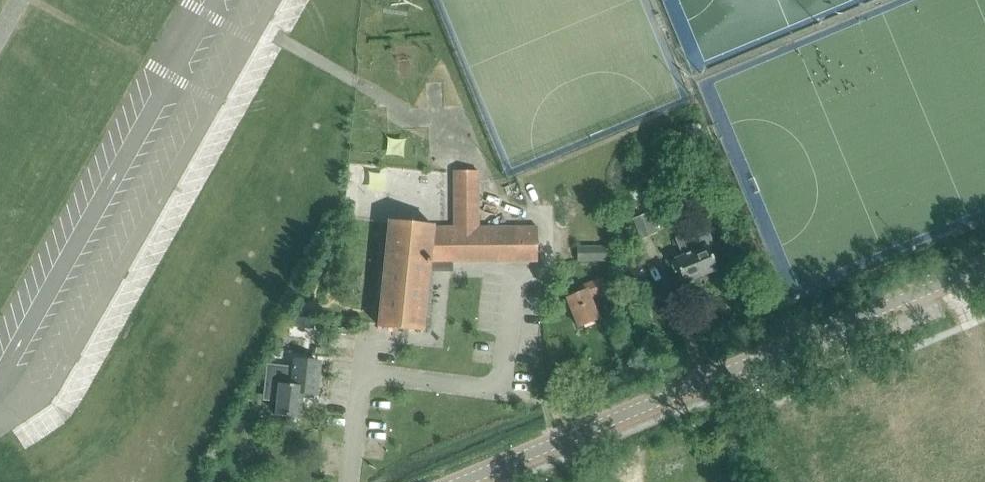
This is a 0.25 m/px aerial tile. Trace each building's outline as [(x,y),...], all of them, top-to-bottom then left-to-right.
[(433,237),(434,227),(389,223),(378,327),(423,331),(430,264),(431,263),(537,262),(537,227),(516,227),(516,236),(478,237),(478,172),(453,172),(454,237),(433,237)] [(642,238),(658,232),(649,212),(639,216),(634,219),(642,238)] [(684,283),(689,281),(690,284),(696,282),(695,279),(717,269),(708,246),(670,262),(675,274),(680,272),(684,283)] [(566,299),(578,328),(599,319),(590,298),(606,292),(601,279),(580,287),(583,293),(566,299)] [(303,387),(293,386),(279,384),(275,416),(300,418),(303,387)]
